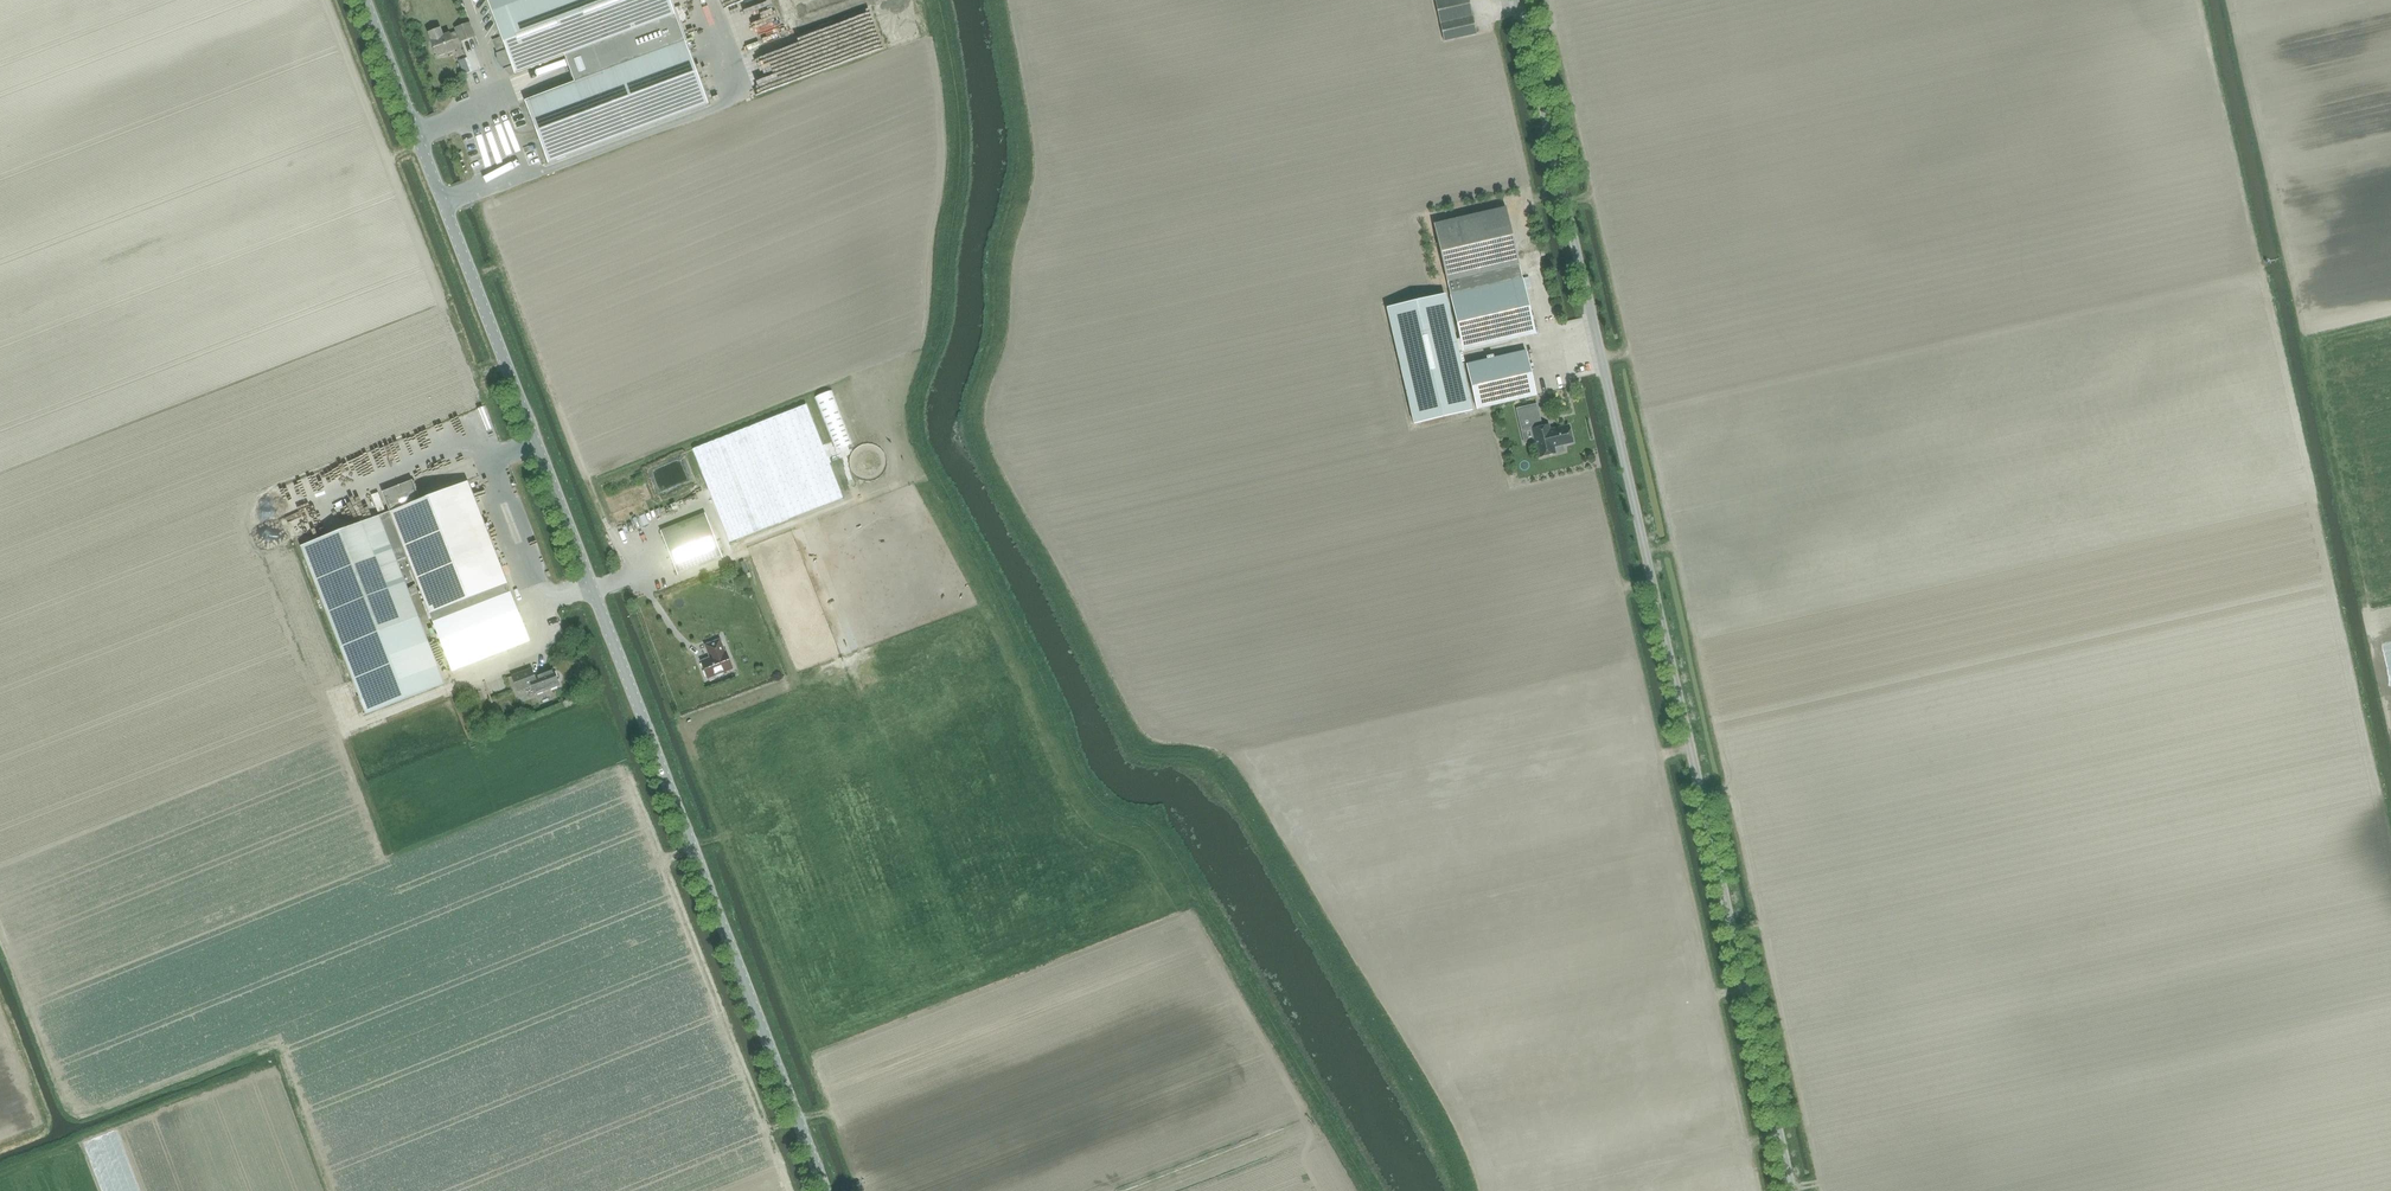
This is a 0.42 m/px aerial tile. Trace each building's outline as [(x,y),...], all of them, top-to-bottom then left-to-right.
[(505,50),(496,54),(497,61),(504,69),(504,70),(512,67),(515,75),(565,56),(575,82),(525,101),(548,164),(708,104),(670,0),(487,0),(505,50)] [(1444,40),(1476,33),(1469,0),(1435,0),(1444,40)] [(475,36),(470,22),(454,28),(456,32),(450,34),(450,33),(443,36),(440,29),(429,33),(432,40),(431,40),(438,57),(456,49),(453,40),(458,38),(460,42),(475,36)] [(1387,309),(1414,425),(1471,411),(1458,352),(1535,334),(1505,207),(1433,223),(1460,341),(1455,342),(1445,296),(1387,309)] [(1514,352),(1465,364),(1476,410),(1484,408),(1536,396),(1526,350),(1514,352)] [(750,427),(693,449),(729,542),(786,520),(843,498),(807,404),(750,427)] [(1538,414),(1519,419),(1522,429),(1532,427),(1532,428),(1531,428),(1538,458),(1555,453),(1553,446),(1572,442),(1569,426),(1550,430),(1548,425),(1541,427),(1538,414)] [(529,642),(467,482),(420,501),(412,481),(382,493),(390,513),(301,547),(341,649),(366,714),(444,684),(405,585),(414,582),(410,572),(412,571),(429,613),(452,672),(529,642)] [(382,509),(375,491),(369,494),(375,512),(382,509)] [(678,576),(722,558),(705,514),(660,532),(678,576)] [(721,677),(723,675),(724,673),(732,670),(726,652),(725,653),(720,640),(705,646),(710,658),(701,662),(708,679),(716,676),(718,677),(721,677)] [(532,686),(535,695),(559,686),(553,671),(530,679),(527,671),(512,677),(516,685),(523,682),(526,689),(532,686)]
